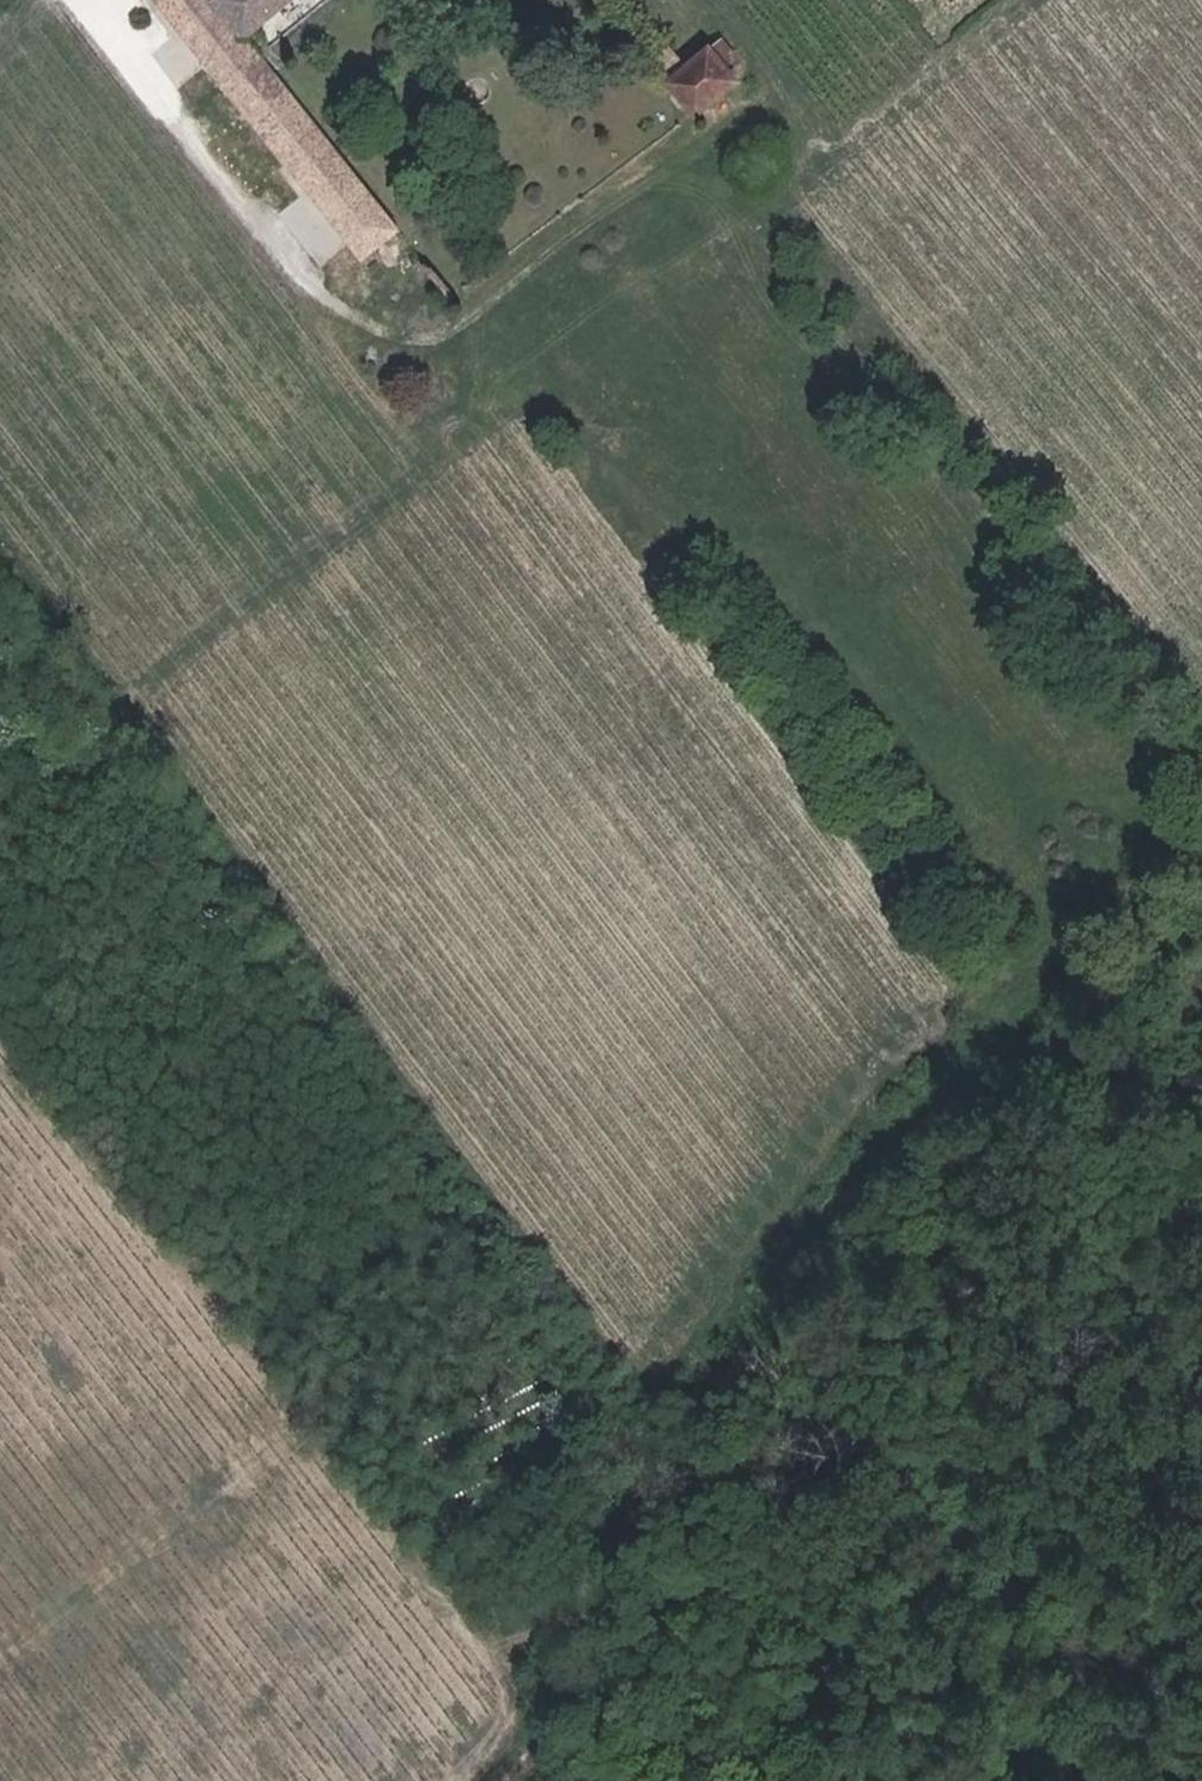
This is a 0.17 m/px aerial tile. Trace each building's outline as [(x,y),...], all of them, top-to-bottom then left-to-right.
[(273,37),(316,0),(232,0),(229,2),(228,0),(172,0),(193,26),(300,166),(405,304),(441,276),(396,216),(394,214),(300,94),(296,88),(289,79),(262,47),(264,45),(273,37)] [(766,82),(734,49),(705,73),(685,54),(670,68),(684,85),(681,90),(708,123),(713,120),(715,119),(766,82)]
